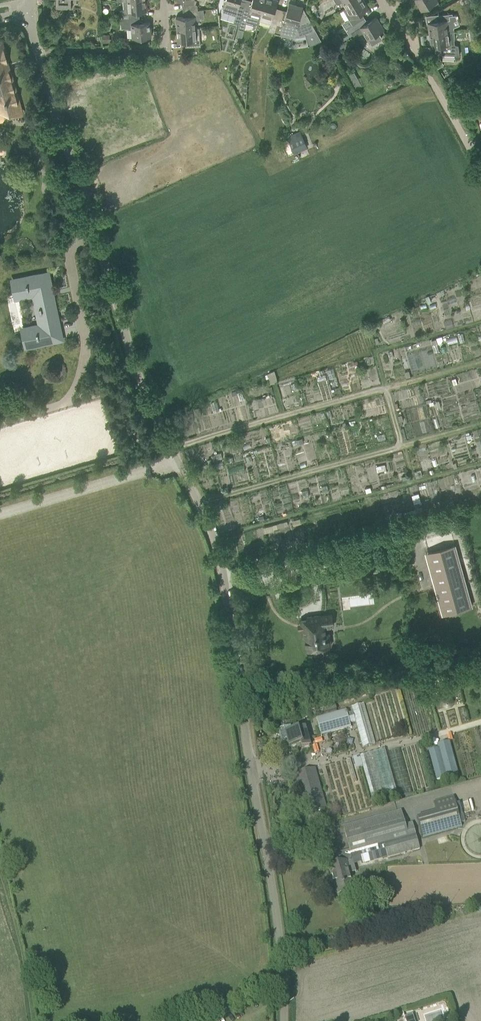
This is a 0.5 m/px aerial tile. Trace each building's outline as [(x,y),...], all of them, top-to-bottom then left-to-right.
[(71,8),(71,0),(56,0),(56,8),(71,8)] [(119,10),(120,18),(121,18),(121,19),(137,17),(136,12),(147,11),(146,0),(129,0),(127,0),(123,1),(122,1),(123,9),(119,10)] [(184,1),(185,11),(198,10),(197,5),(192,3),(193,0),(182,0),(184,1)] [(222,10),(235,14),(233,22),(239,24),(246,2),(240,0),(225,0),(224,4),(222,10)] [(239,23),(245,25),(246,21),(251,23),(253,25),(256,24),(258,24),(260,18),(265,0),(252,0),(251,3),(246,1),(239,23)] [(271,22),(269,28),(275,29),(280,11),(275,10),(278,0),(265,0),(260,18),(262,19),(263,21),(265,20),(271,22)] [(336,3),(342,2),(345,8),(359,0),(334,0),(336,3)] [(343,10),(352,25),(362,19),(359,14),(368,8),(363,0),(359,0),(345,8),(343,10)] [(421,11),(438,1),(437,0),(415,0),(421,11)] [(312,11),(318,8),(314,2),(308,5),(312,11)] [(305,35),(305,36),(306,36),(306,35),(310,33),(313,32),(316,31),(303,8),(302,9),(303,7),(289,3),(286,13),(280,11),(275,29),(274,33),(280,35),(283,36),(287,36),(290,36),(290,38),(291,37),(294,37),(298,36),(301,36),(305,35)] [(176,17),(177,29),(195,28),(195,21),(200,19),(200,10),(198,10),(185,11),(186,17),(176,17)] [(452,13),(447,14),(437,15),(438,21),(428,22),(429,35),(454,31),(454,27),(455,27),(452,20),(454,19),(452,13)] [(132,38),(151,37),(150,22),(137,23),(137,17),(121,19),(121,18),(120,18),(121,28),(126,28),(131,29),(132,38)] [(365,24),(362,19),(352,25),(345,29),(349,35),(341,39),(338,34),(331,38),(337,48),(344,44),(342,41),(352,35),(354,38),(363,33),(367,39),(368,39),(372,44),(382,38),(378,33),(384,29),(376,17),(365,24)] [(177,29),(177,42),(186,41),(186,44),(188,43),(188,47),(200,46),(199,28),(195,28),(177,29)] [(454,31),(429,35),(431,47),(437,46),(438,55),(459,55),(458,45),(454,44),(453,41),(455,37),(454,31)] [(9,110),(9,108),(18,106),(20,113),(21,112),(1,41),(0,41),(0,109),(9,110)] [(354,72),(349,75),(355,88),(361,85),(354,72)] [(299,131),(281,139),(288,155),(306,147),(299,131)] [(50,273),(17,280),(20,296),(36,293),(43,325),(27,328),(26,328),(32,354),(57,349),(55,340),(66,338),(81,335),(77,318),(62,321),(60,321),(55,296),(53,296),(51,289),(53,289),(50,273)] [(298,530),(293,517),(266,528),(271,540),(298,530)] [(442,615),(471,607),(454,546),(427,554),(433,576),(432,576),(442,615)] [(302,621),(300,621),(301,623),(302,630),(303,636),(305,636),(307,649),(308,649),(312,648),(313,648),(314,655),(324,654),(323,647),(324,647),(329,646),(331,646),(331,645),(329,635),(329,634),(328,634),(325,634),(324,627),(333,625),(331,614),(307,617),(307,618),(307,620),(302,621)] [(443,695),(440,699),(442,704),(446,707),(451,705),(454,701),(452,696),(448,693),(443,695)] [(351,711),(347,712),(350,723),(355,722),(361,746),(374,743),(363,703),(350,707),(351,711)] [(350,723),(347,712),(347,710),(345,711),(316,718),(320,734),(350,727),(349,723),(350,723)] [(291,725),(278,729),(281,741),(287,739),(290,747),(296,746),(301,744),(302,749),(309,747),(304,728),(292,732),(291,725)] [(441,748),(439,749),(429,751),(437,780),(458,774),(451,747),(441,750),(441,748)] [(397,792),(388,760),(385,750),(360,757),(363,767),(371,799),(397,792)] [(363,767),(360,757),(353,759),(356,769),(363,767)] [(307,804),(304,805),(306,813),(325,808),(317,777),(299,782),(302,793),(304,793),(307,804)] [(433,803),(436,813),(417,818),(423,837),(461,827),(453,798),(433,803)] [(401,810),(343,826),(349,850),(351,857),(359,854),(385,847),(409,841),(405,825),(401,810)] [(409,841),(385,847),(388,855),(388,857),(419,849),(412,823),(405,825),(409,841)] [(385,847),(359,854),(362,863),(388,855),(385,847)] [(345,862),(339,864),(329,866),(337,895),(353,891),(345,862)] [(349,934),(341,935),(343,943),(354,941),(352,935),(349,936),(349,934)]
